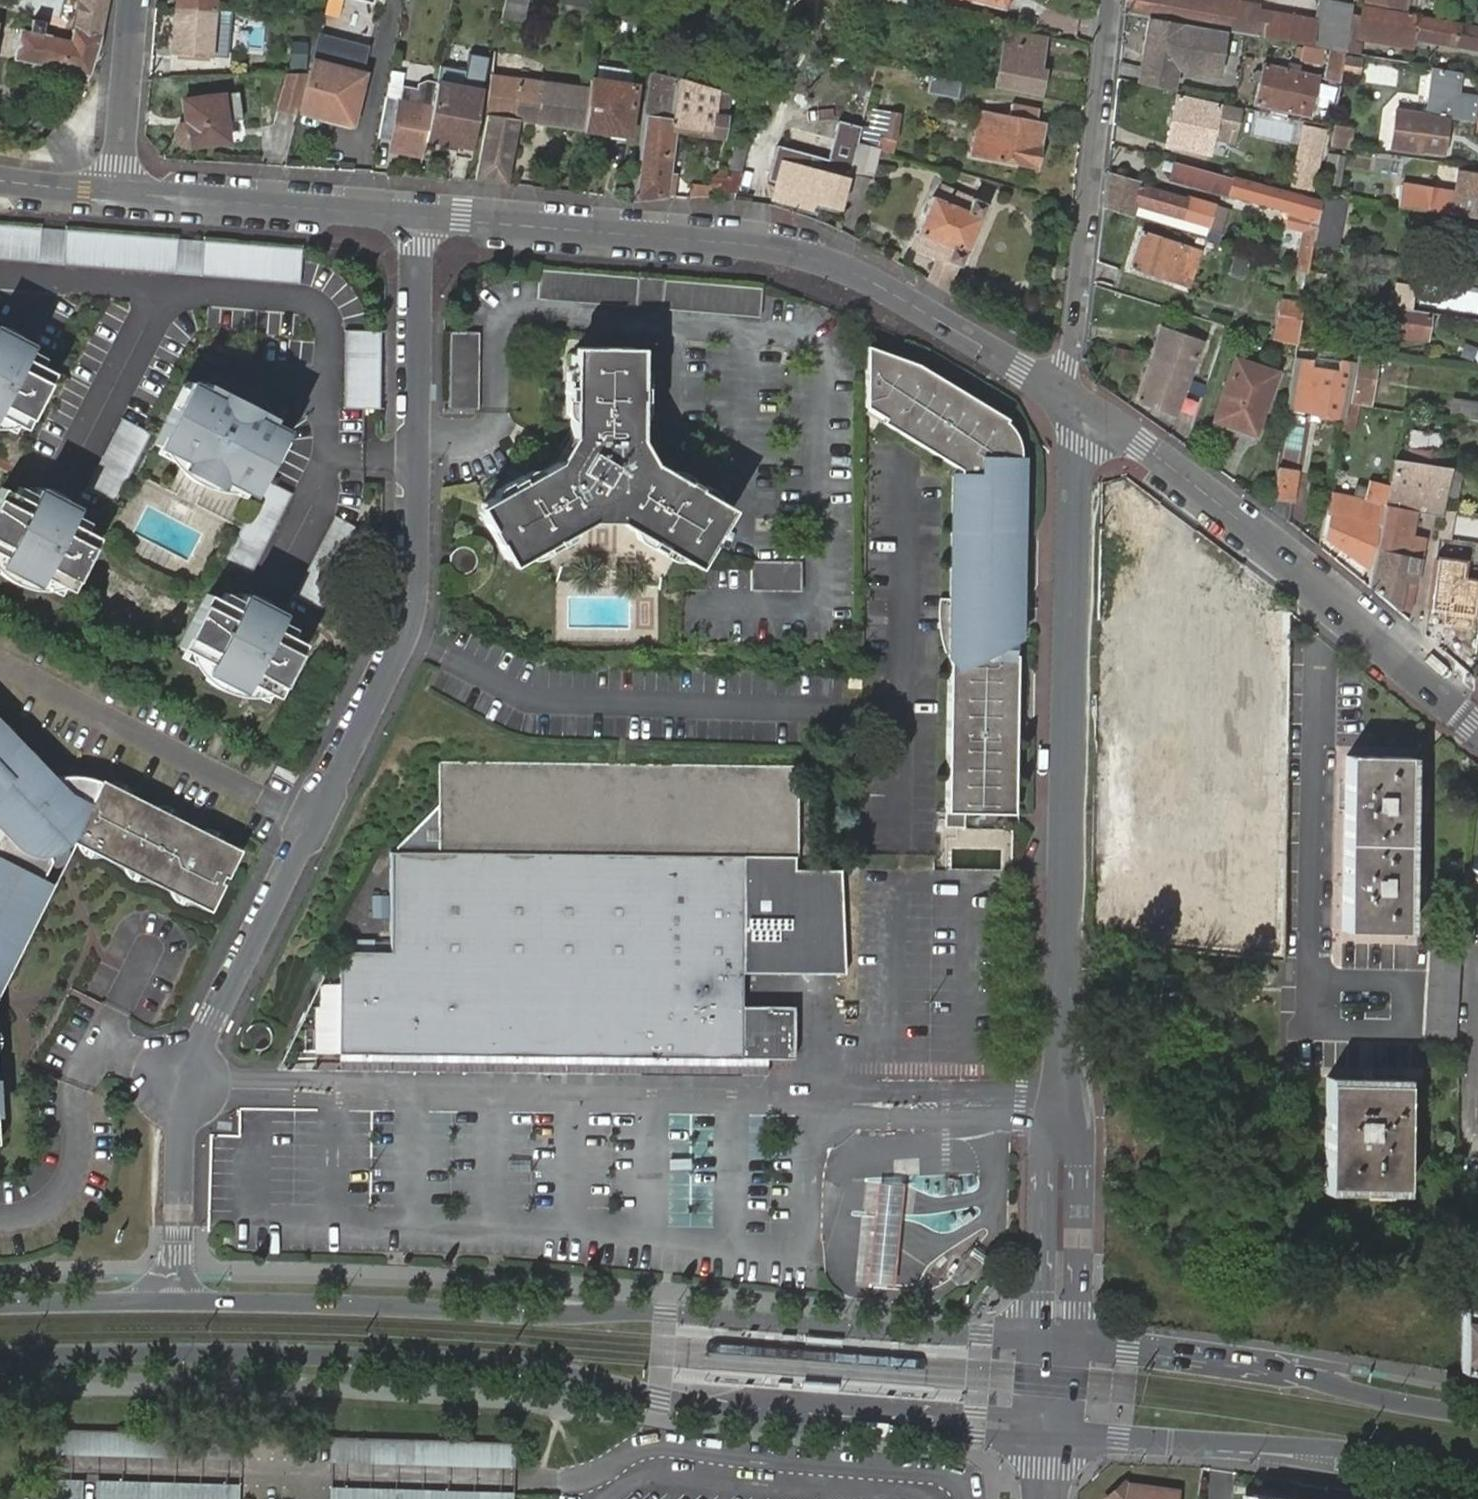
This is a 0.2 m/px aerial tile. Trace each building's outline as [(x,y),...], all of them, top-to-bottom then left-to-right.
[(87,77),(97,45),(108,0),(78,0),(70,31),(72,31),(69,44),(52,40),(51,38),(40,36),(42,25),(30,22),(27,34),(19,32),(11,60),(87,77)] [(213,12),(214,0),(175,0),(174,8),(213,12)] [(520,24),(524,0),(498,0),(495,20),(520,24)] [(1124,14),(1138,17),(1147,18),(1176,24),(1222,32),(1252,37),(1256,13),(1257,8),(1213,0),(1126,0),(1124,14)] [(1352,0),(1320,0),(1316,23),(1256,13),(1252,37),(1329,50),(1343,52),(1344,53),(1352,0)] [(1396,10),(1396,1),(1403,2),(1403,0),(1372,0),(1371,5),(1396,10)] [(1379,22),(1377,31),(1397,35),(1396,43),(1405,45),(1407,37),(1454,47),(1458,27),(1419,19),(1421,16),(1366,6),(1363,18),(1379,22)] [(209,58),(213,12),(174,8),(170,55),(209,58)] [(1222,32),(1176,24),(1147,18),(1138,69),(1172,74),(1173,67),(1215,74),(1222,32)] [(993,89),(1036,97),(1040,76),(1035,75),(1041,39),(1004,31),(993,89)] [(368,47),(317,33),(308,63),(360,77),(368,47)] [(514,120),(579,129),(586,86),(517,75),(521,54),(493,50),(490,72),(487,71),(480,116),(484,116),(473,180),(505,184),(514,120)] [(1337,82),(1343,52),(1329,50),(1323,80),(1337,82)] [(1356,78),(1359,58),(1346,56),(1342,76),(1356,78)] [(485,64),(465,60),(462,76),(437,70),(433,88),(429,108),(422,141),(445,145),(447,137),(453,138),(450,155),(466,158),(485,64)] [(360,77),(308,63),(305,73),(296,111),(348,123),(360,77)] [(593,75),(624,78),(625,68),(593,66),(593,75)] [(1258,85),(1254,105),(1308,116),(1316,78),(1261,66),(1260,73),(1254,72),(1251,74),(1250,81),(1252,83),(1258,85)] [(1391,106),(1384,147),(1419,155),(1419,152),(1440,156),(1447,120),(1473,124),(1477,97),(1457,95),(1460,74),(1442,71),(1429,70),(1424,112),(1391,106)] [(726,95),(648,71),(647,76),(630,199),(670,197),(676,177),(669,178),(674,131),(721,137),(726,95)] [(958,82),(930,77),(926,93),(954,100),(958,82)] [(633,86),(587,78),(586,86),(579,129),(626,136),(633,86)] [(422,141),(429,108),(433,88),(424,87),(415,90),(414,95),(398,92),(396,102),(386,153),(419,159),(422,141)] [(182,101),(185,127),(181,129),(178,132),(177,137),(179,141),(181,144),(185,145),(188,145),(226,142),(221,97),(182,101)] [(1176,99),(1165,146),(1206,156),(1213,130),(1234,135),(1239,114),(1176,99)] [(1031,125),(1034,125),(1036,110),(1009,106),(1008,110),(983,107),(981,117),(974,116),(969,158),(1035,169),(1038,148),(1028,147),(1031,125)] [(875,137),(871,150),(889,155),(894,133),(896,117),(886,114),(881,138),(875,137)] [(1042,126),(1034,125),(1031,125),(1028,147),(1038,148),(1042,126)] [(1330,132),(1302,125),(1287,192),(1314,199),(1330,132)] [(731,201),(744,150),(726,145),(721,166),(715,165),(713,176),(706,174),(706,197),(731,201)] [(781,169),(771,205),(785,210),(787,204),(812,211),(814,203),(837,209),(852,155),(827,149),(821,171),(797,166),(795,172),(781,169)] [(1307,268),(1318,201),(1314,199),(1287,192),(1232,178),(1231,181),(1170,165),(1166,179),(1285,212),(1282,229),(1298,232),(1295,254),(1298,254),(1295,265),(1307,268)] [(1388,206),(1477,220),(1477,174),(1465,172),(1463,184),(1456,183),(1455,194),(1400,187),(1399,194),(1389,193),(1388,206)] [(1106,173),(1102,208),(1130,217),(1131,205),(1187,222),(1192,204),(1165,196),(1166,192),(1161,190),(1160,194),(1139,187),(1140,184),(1106,173)] [(931,255),(921,278),(943,292),(954,266),(957,267),(983,205),(970,199),(969,201),(938,187),(932,200),(929,198),(910,246),(931,255)] [(0,225),(0,257),(33,259),(35,228),(0,225)] [(59,229),(35,228),(33,259),(56,261),(59,229)] [(56,261),(169,271),(171,238),(59,229),(56,261)] [(1172,256),(1180,259),(1184,248),(1140,234),(1130,269),(1173,283),(1175,276),(1167,273),(1172,256)] [(169,271),(195,273),(198,240),(171,238),(169,271)] [(198,240),(195,273),(294,281),(297,248),(198,240)] [(1226,272),(1240,276),(1245,259),(1231,255),(1226,272)] [(1175,276),(1180,259),(1172,256),(1167,273),(1175,276)] [(547,295),(644,300),(645,271),(547,267),(547,295)] [(645,271),(644,300),(668,301),(669,271),(645,271)] [(669,271),(668,301),(766,305),(766,275),(669,271)] [(1391,308),(1358,303),(1356,311),(1363,311),(1363,316),(1390,319),(1391,308)] [(1302,337),(1296,336),(1295,346),(1315,349),(1332,351),(1337,312),(1306,308),(1302,337)] [(1391,308),(1390,319),(1388,334),(1425,340),(1429,314),(1391,308)] [(477,406),(478,328),(447,328),(445,406),(477,406)] [(343,330),(343,405),(378,406),(380,331),(343,330)] [(1161,331),(1134,400),(1173,415),(1200,345),(1161,331)] [(9,419),(24,426),(30,413),(44,419),(58,393),(44,385),(50,373),(41,368),(20,358),(25,349),(26,347),(0,334),(0,414),(9,419)] [(878,348),(872,348),(871,399),(888,409),(885,413),(960,458),(960,467),(952,468),(949,803),(1019,804),(1022,643),(1018,644),(1017,593),(1021,593),(1022,469),(1022,454),(1022,436),(1021,430),(1019,423),(1015,416),(1011,412),(1008,410),(1006,406),(919,356),(878,340),(878,348)] [(584,516),(607,517),(627,527),(629,522),(644,531),(639,538),(661,551),(666,542),(680,551),(678,554),(686,559),(693,559),(720,513),(720,502),(713,497),(710,500),(696,492),(700,486),(678,472),(673,480),(660,472),(662,467),(644,455),(634,437),(635,420),(630,420),(631,402),(640,402),(641,377),(632,377),(633,361),(636,361),(637,353),(630,345),(578,342),(570,349),(570,358),(575,359),(574,373),(566,373),(565,398),(572,397),(571,417),(565,417),(564,438),(555,455),(538,464),(540,467),(525,475),(522,468),(500,479),(505,487),(489,495),(487,491),(479,494),(476,508),(500,551),(512,555),(519,551),(517,547),(533,538),(537,546),(558,535),(553,527),(568,520),(570,524),(584,516)] [(1295,346),(1284,343),(1282,353),(1276,352),(1272,373),(1289,376),(1295,346)] [(1315,349),(1295,346),(1289,376),(1285,408),(1342,418),(1345,402),(1351,365),(1314,359),(1315,349)] [(45,359),(25,349),(20,358),(41,368),(45,359)] [(1355,358),(1347,402),(1365,405),(1373,361),(1355,358)] [(1251,432),(1272,373),(1233,360),(1213,419),(1251,432)] [(223,473),(233,477),(231,481),(251,491),(280,432),(252,418),(250,423),(231,413),(235,403),(217,395),(215,399),(185,384),(156,443),(175,454),(177,450),(188,455),(182,468),(217,486),(223,473)] [(1371,411),(1372,406),(1365,405),(1347,402),(1345,402),(1342,418),(1340,429),(1391,437),(1395,416),(1371,411)] [(1477,421),(1477,407),(1458,405),(1456,418),(1477,421)] [(6,426),(9,419),(0,414),(0,423),(6,426)] [(1391,458),(1443,468),(1445,456),(1393,446),(1391,458)] [(1277,455),(1271,495),(1292,497),(1298,460),(1277,455)] [(1447,471),(1447,469),(1443,468),(1391,458),(1386,486),(1378,523),(1366,587),(1396,613),(1396,612),(1402,578),(1416,581),(1423,538),(1410,536),(1404,535),(1408,510),(1415,511),(1440,516),(1447,471)] [(251,573),(291,495),(262,480),(238,532),(224,560),(251,573)] [(1328,493),(1325,514),(1328,514),(1324,540),(1366,569),(1375,523),(1378,523),(1386,486),(1366,482),(1364,489),(1353,487),(1351,497),(1328,493)] [(32,583),(37,586),(40,583),(43,577),(63,587),(70,591),(98,536),(83,528),(71,522),(75,515),(37,496),(33,504),(22,498),(6,490),(0,502),(0,554),(6,557),(2,564),(1,567),(7,571),(32,583)] [(25,491),(22,498),(33,504),(37,496),(25,491)] [(39,491),(37,496),(75,515),(77,509),(39,491)] [(1410,536),(1415,511),(1408,510),(1404,535),(1410,536)] [(318,607),(358,528),(332,514),(291,594),(318,607)] [(86,521),(75,515),(71,522),(83,528),(86,521)] [(1092,630),(1138,630),(1139,526),(1094,526),(1092,630)] [(751,592),(801,593),(801,565),(752,563),(751,592)] [(1126,951),(1275,957),(1288,610),(1234,608),(1235,570),(1192,568),(1180,878),(1112,876),(1110,917),(1128,918),(1126,951)] [(30,589),(32,583),(7,571),(4,576),(6,578),(8,580),(10,582),(13,584),(15,585),(21,587),(24,588),(27,588),(30,589)] [(43,577),(40,583),(60,593),(63,587),(43,577)] [(1402,578),(1396,612),(1410,615),(1416,581),(1402,578)] [(211,676),(236,689),(241,691),(242,688),(246,680),(267,691),(268,692),(275,695),(302,641),(285,633),(272,627),(275,621),(238,602),(236,609),(222,601),(208,594),(181,647),(189,652),(209,662),(206,670),(205,672),(211,676)] [(242,594),(238,602),(275,621),(279,612),(242,594)] [(225,595),(222,601),(236,609),(238,602),(225,595)] [(288,627),(275,621),(272,627),(285,633),(288,627)] [(185,659),(206,670),(209,662),(189,652),(185,659)] [(233,696),(236,689),(211,676),(207,684),(212,688),(214,690),(224,695),(227,696),(233,696)] [(246,680),(242,688),(264,699),(267,691),(246,680)] [(3,814),(0,821),(0,968),(48,873),(44,870),(54,848),(66,843),(63,829),(68,821),(74,824),(73,828),(211,901),(244,838),(104,768),(88,765),(71,764),(55,766),(0,709),(0,811),(3,814)] [(1405,933),(1407,759),(1346,757),(1344,932),(1405,933)] [(439,798),(417,822),(441,822),(472,762),(439,762),(439,798)] [(472,762),(441,822),(499,823),(500,763),(472,762)] [(500,763),(499,823),(499,833),(799,836),(799,766),(500,763)] [(441,822),(417,822),(396,842),(397,851),(390,850),(388,949),(341,950),(340,984),(340,1052),(740,1058),(792,1058),(792,1007),(742,1006),(742,973),(744,856),(799,856),(799,836),(499,833),(499,823),(441,822)] [(842,857),(799,856),(744,856),(742,973),(843,975),(842,857)] [(814,1050),(816,983),(802,982),(801,1050),(814,1050)] [(340,1052),(340,984),(322,984),(321,1005),(317,1007),(315,1052),(340,1052)] [(271,1049),(274,1044),(274,1042),(275,1040),(274,1038),(273,1034),(272,1032),(271,1031),(270,1029),(266,1027),(263,1025),(259,1025),(254,1026),(251,1028),(247,1033),(246,1035),(245,1041),(246,1045),(249,1050),(251,1051),(256,1054),(262,1054),(266,1053),(271,1049)] [(740,1058),(340,1052),(339,1069),(739,1074),(740,1058)] [(1328,1079),(1328,1086),(1407,1088),(1407,1081),(1328,1079)] [(1328,1086),(1326,1186),(1406,1188),(1407,1088),(1328,1086)] [(890,1284),(899,1185),(874,1183),(864,1281),(890,1284)] [(1406,1188),(1326,1186),(1326,1195),(1406,1196),(1406,1188)] [(962,1225),(971,1218),(966,1211),(957,1219),(962,1225)] [(1470,1303),(1461,1354),(1477,1358),(1477,1304),(1470,1303)] [(1460,1363),(1477,1367),(1477,1363),(1477,1358),(1461,1354),(1460,1363)] [(242,1471),(244,1434),(64,1426),(61,1498),(241,1498),(242,1471)] [(336,1439),(334,1474),(333,1498),(517,1498),(517,1479),(519,1446),(336,1439)] [(1173,1489),(1122,1482),(1106,1498),(1171,1498),(1173,1489)]
